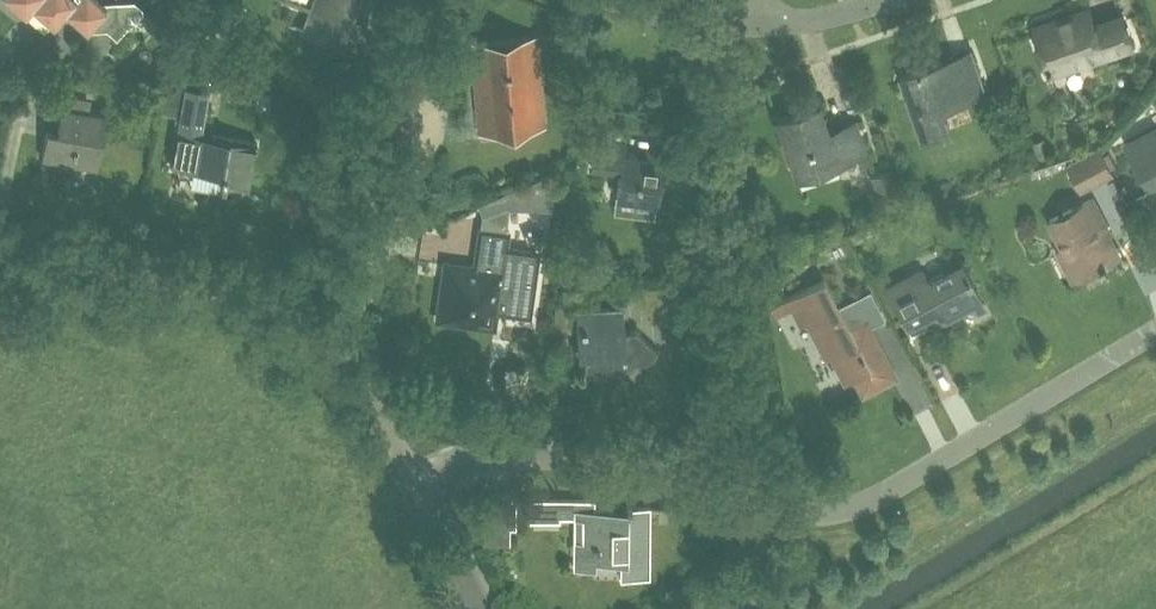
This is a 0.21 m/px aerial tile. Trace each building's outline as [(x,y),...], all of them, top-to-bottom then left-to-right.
[(26,13),(33,6),(54,25),(66,11),(88,30),(108,29),(117,37),(128,25),(145,24),(143,7),(136,0),(133,0),(101,2),(99,0),(12,0),(26,13)] [(321,36),(341,44),(359,0),(311,0),(300,28),(321,36)] [(1132,45),(1122,16),(1095,25),(1091,13),(1077,18),(1076,13),(1036,27),(1051,72),(1132,45)] [(536,36),(472,42),(480,131),(545,124),(536,36)] [(940,60),(901,74),(924,139),(946,131),(942,118),(942,119),(935,100),(936,100),(935,99),(962,90),(965,99),(986,92),(971,49),(950,57),(951,59),(941,62),(940,60)] [(210,89),(185,85),(172,163),(222,172),(220,182),(225,183),(225,182),(250,186),(258,143),(202,133),(210,89)] [(87,96),(54,90),(48,120),(51,120),(50,127),(47,127),(43,153),(98,162),(106,115),(84,111),(87,96)] [(817,103),(776,117),(794,170),(834,156),(836,162),(866,152),(856,122),(827,132),(817,103)] [(624,154),(625,140),(627,126),(597,122),(591,163),(621,166),(617,195),(656,200),(661,158),(624,154)] [(1127,147),(1139,170),(1144,167),(1154,188),(1155,187),(1155,132),(1127,147)] [(1051,155),(1045,138),(1040,140),(1034,142),(1040,159),(1051,155)] [(1100,146),(1068,163),(1081,188),(1113,172),(1100,146)] [(891,168),(873,174),(882,199),(900,193),(891,168)] [(517,205),(517,185),(480,201),(478,202),(483,215),(489,213),(510,205),(517,205)] [(1092,198),(1050,219),(1079,276),(1101,265),(1102,266),(1108,263),(1107,261),(1119,256),(1107,233),(1104,234),(1098,223),(1103,220),(1092,198)] [(486,231),(506,234),(510,205),(489,213),(486,231)] [(504,272),(481,268),(447,263),(439,318),(477,323),(477,320),(491,322),(493,309),(528,314),(537,252),(507,248),(504,272)] [(981,301),(972,285),(961,264),(928,281),(922,269),(888,287),(907,324),(933,310),(941,322),(981,301)] [(778,316),(795,307),(799,314),(805,311),(823,347),(829,344),(848,381),(860,374),(867,387),(891,375),(865,325),(852,332),(824,278),(772,306),(778,316)] [(556,301),(552,331),(577,330),(578,343),(592,343),(593,358),(585,358),(586,375),(604,374),(613,382),(625,368),(634,376),(658,350),(637,331),(625,331),(623,312),(611,313),(611,307),(573,309),(572,300),(556,301)] [(486,527),(516,527),(516,499),(486,499),(486,527)] [(627,509),(590,509),(590,500),(530,499),(530,521),(560,521),(560,517),(584,517),(583,540),(575,540),(574,568),(600,569),(600,560),(621,560),(621,561),(622,561),(622,573),(621,573),(621,576),(650,576),(650,506),(627,506),(627,509)] [(746,527),(739,532),(744,539),(752,534),(746,527)]
